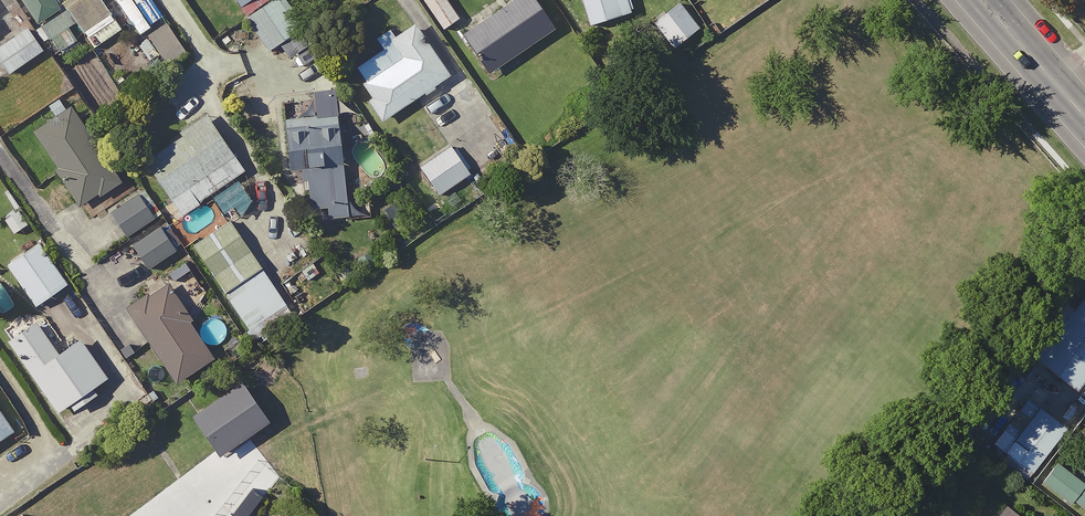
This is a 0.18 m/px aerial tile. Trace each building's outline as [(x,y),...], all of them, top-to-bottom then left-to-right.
[(52,6),(61,0),(18,0),(31,20),(52,6)] [(281,0),(258,0),(240,11),(263,47),(274,40),(283,55),(306,40),(281,0)] [(437,30),(456,17),(444,0),(416,0),(437,30)] [(528,0),(497,0),(454,30),(482,70),(546,26),(528,0)] [(581,21),(626,8),(624,0),(575,0),(581,21)] [(672,0),(669,0),(645,21),(668,47),(694,23),(672,0)] [(52,6),(31,20),(52,52),(73,38),(52,6)] [(375,119),(417,90),(420,95),(430,88),(426,83),(442,73),(406,20),(383,36),(386,40),(348,66),(362,86),(356,91),(375,119)] [(21,26),(0,40),(0,66),(4,72),(37,49),(21,26)] [(114,179),(58,93),(43,103),(47,109),(22,126),(74,205),(114,179)] [(341,213),(328,110),(275,117),(280,162),(295,160),(301,207),(322,205),(323,215),(341,213)] [(237,167),(200,115),(138,158),(176,212),(205,191),(220,213),(245,196),(229,173),(237,167)] [(464,173),(444,143),(412,164),(432,194),(464,173)] [(145,216),(128,191),(104,208),(122,232),(145,216)] [(167,249),(151,225),(128,241),(143,265),(167,249)] [(63,280),(34,237),(1,260),(30,303),(63,280)] [(283,309),(255,268),(220,292),(248,333),(283,309)] [(165,288),(159,279),(120,302),(166,379),(204,356),(177,309),(190,302),(177,280),(165,288)] [(1037,363),(1029,374),(1049,390),(1057,379),(1068,388),(1084,366),(1084,281),(1026,354),(1037,363)] [(58,340),(39,312),(3,335),(50,409),(62,402),(66,408),(90,393),(85,385),(100,376),(71,331),(58,340)] [(961,432),(978,446),(993,428),(1035,462),(1067,423),(1008,375),(961,432)] [(250,439),(221,398),(167,435),(196,476),(250,439)] [(1050,460),(1034,481),(1062,501),(1065,496),(1084,510),(1084,474),(1080,481),(1050,460)] [(994,503),(985,515),(1012,515),(994,503)]
